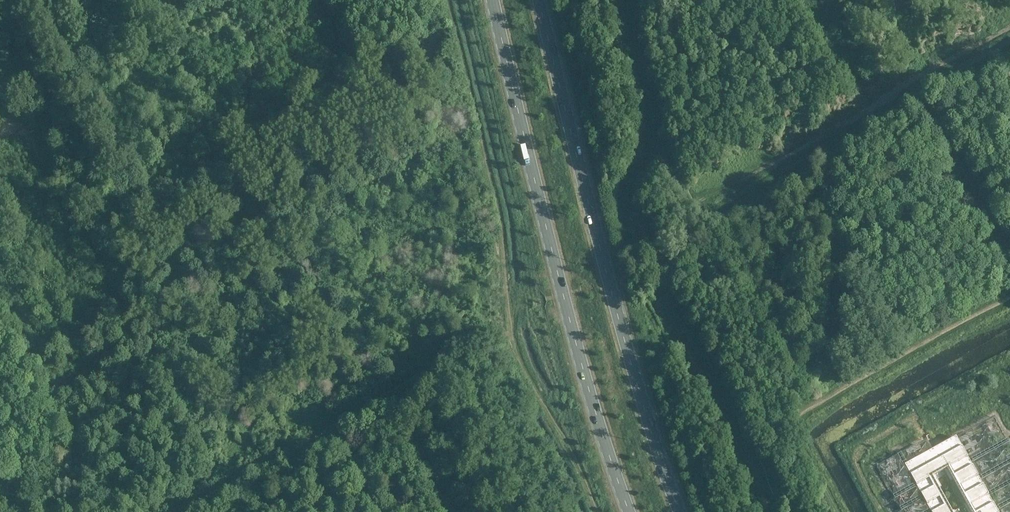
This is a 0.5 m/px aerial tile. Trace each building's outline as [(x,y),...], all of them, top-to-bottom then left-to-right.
[(952,441),(900,469),(924,511),(991,511),(952,441)]
